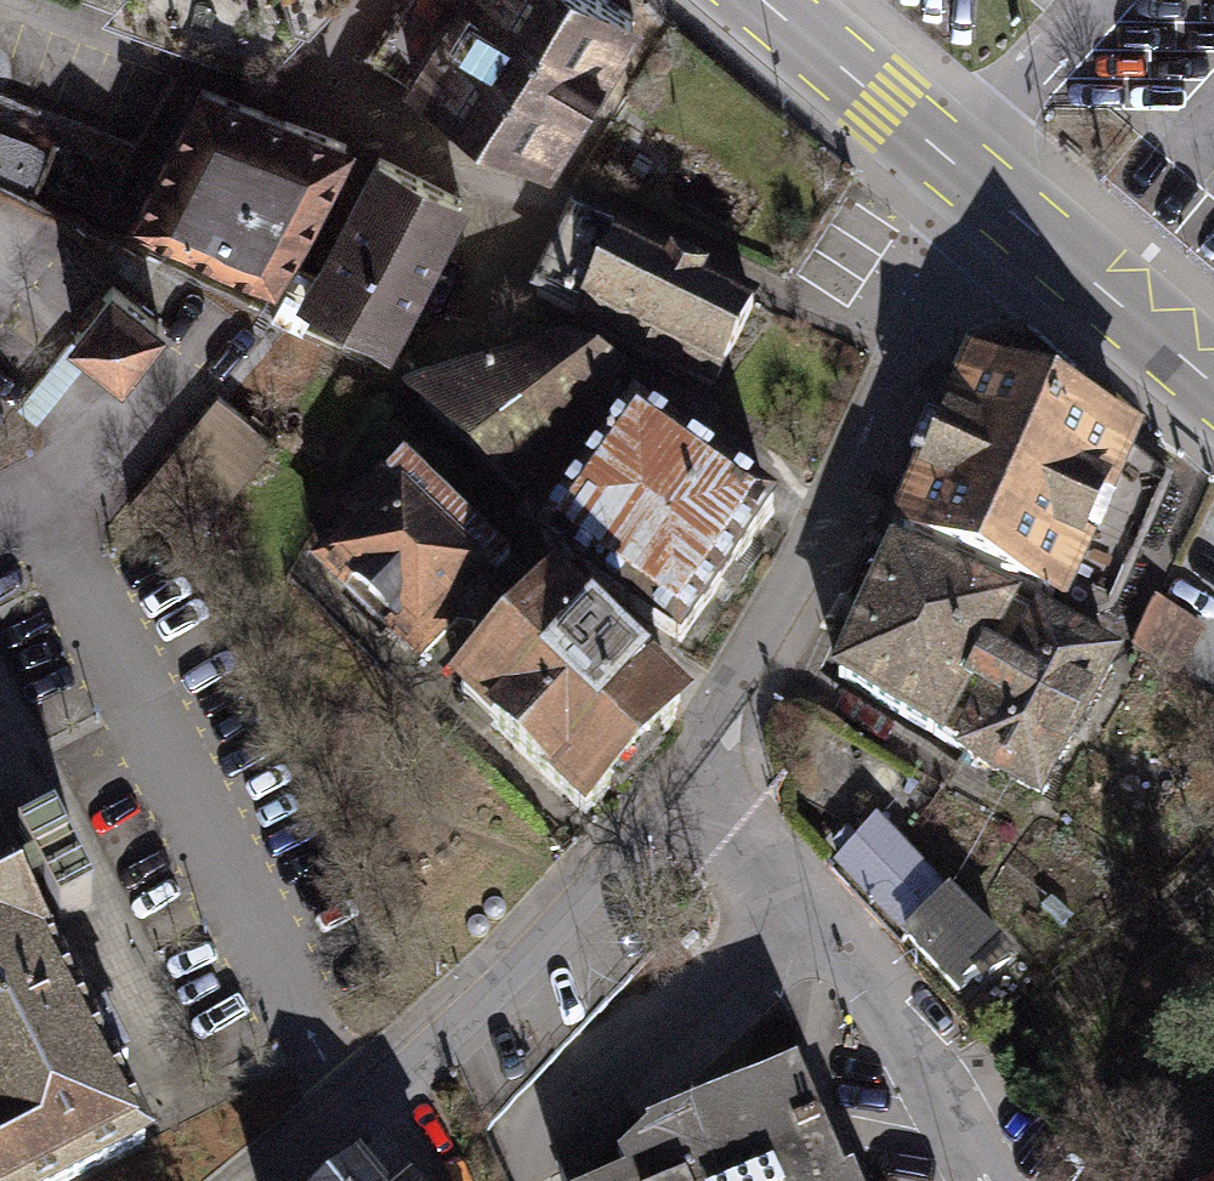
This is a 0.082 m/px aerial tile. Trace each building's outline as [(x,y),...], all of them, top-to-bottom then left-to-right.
[(102,18),(264,75),(333,0),(119,0),(102,18)] [(366,56),(551,171),(645,21),(611,0),(402,0),(366,56)] [(277,299),(348,146),(197,76),(126,228),(277,299)] [(390,357),(472,202),(378,153),(296,308),(390,357)] [(571,216),(530,302),(576,323),(573,329),(718,397),(756,316),(705,292),(710,281),(672,263),(666,275),(611,250),(616,238),(571,216)] [(109,285),(65,342),(120,385),(164,328),(109,285)] [(568,352),(403,402),(541,543),(637,415),(617,404),(631,386),(568,352)] [(1003,378),(920,553),(1082,629),(1165,454),(1003,378)] [(284,423),(227,382),(145,492),(202,534),(227,500),(284,423)] [(535,551),(681,651),(779,520),(637,415),(541,543),(535,551)] [(306,573),(418,677),(512,576),(400,472),(306,573)] [(909,553),(839,686),(980,769),(1050,636),(909,553)] [(448,706),(588,841),(697,729),(558,594),(448,706)] [(1198,625),(1149,596),(1120,646),(1168,674),(1198,625)] [(1139,682),(1050,636),(980,769),(1069,816),(1139,682)] [(893,816),(843,864),(964,988),(1014,940),(893,816)] [(137,1139),(99,1065),(120,1054),(99,1014),(85,1021),(26,905),(38,898),(50,923),(91,902),(49,820),(7,841),(22,869),(14,873),(0,845),(0,1180),(55,1180),(137,1139)] [(572,1178),(574,1180),(876,1180),(828,1069),(603,1165),(572,1178)]
